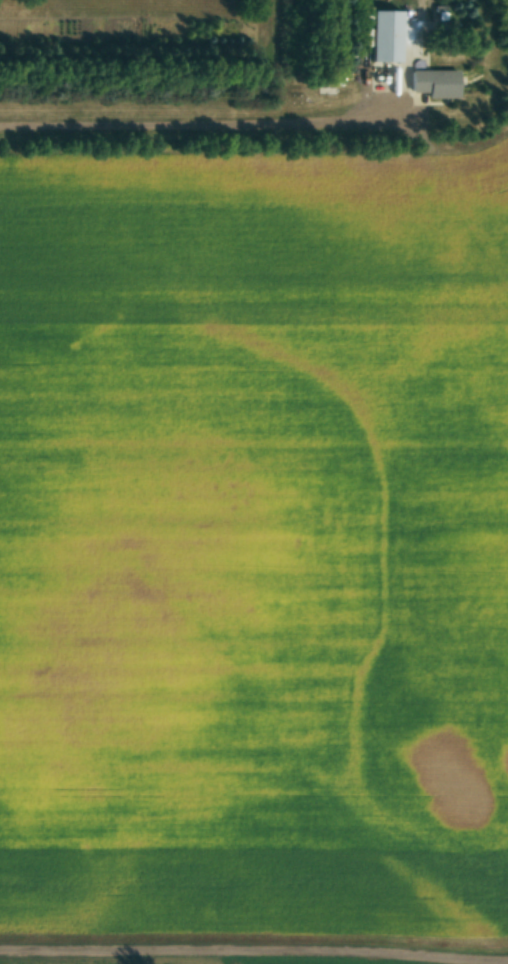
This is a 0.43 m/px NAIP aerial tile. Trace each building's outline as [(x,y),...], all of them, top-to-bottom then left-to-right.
[(398,9),(370,9),(370,61),(398,61),(398,9)] [(426,97),(456,97),(456,69),(409,69),(409,92),(426,92),(426,97)]
